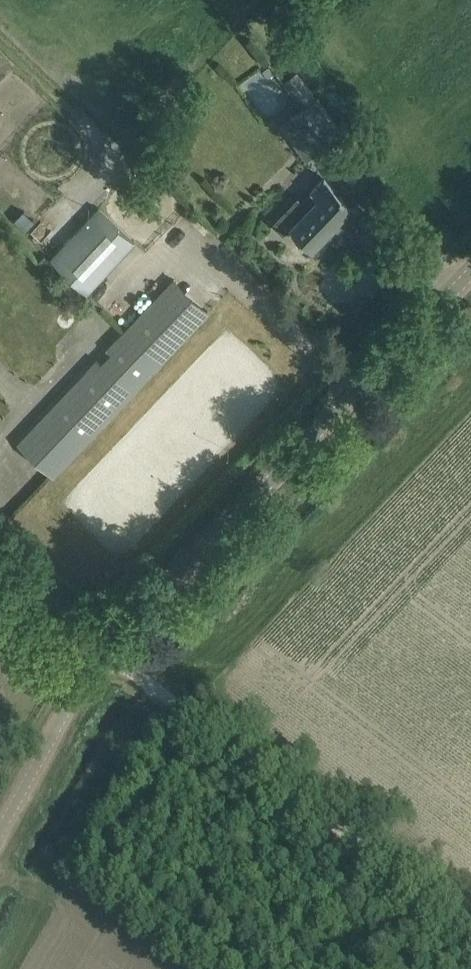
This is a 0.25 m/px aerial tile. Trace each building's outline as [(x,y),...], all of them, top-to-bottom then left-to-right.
[(240,83),(263,115),(292,94),(269,62),(240,83)] [(320,98),(296,115),(321,149),(345,133),(320,98)] [(307,160),(320,150),(291,113),(278,123),(307,160)] [(298,196),(272,223),(283,234),(290,226),(298,233),(312,247),(334,223),(341,230),(360,210),(346,196),(325,176),(312,189),(319,196),(309,207),(302,200),(298,196)] [(98,207),(51,257),(88,292),(134,240),(98,207)] [(207,309),(172,277),(19,442),(54,475),(207,309)]
